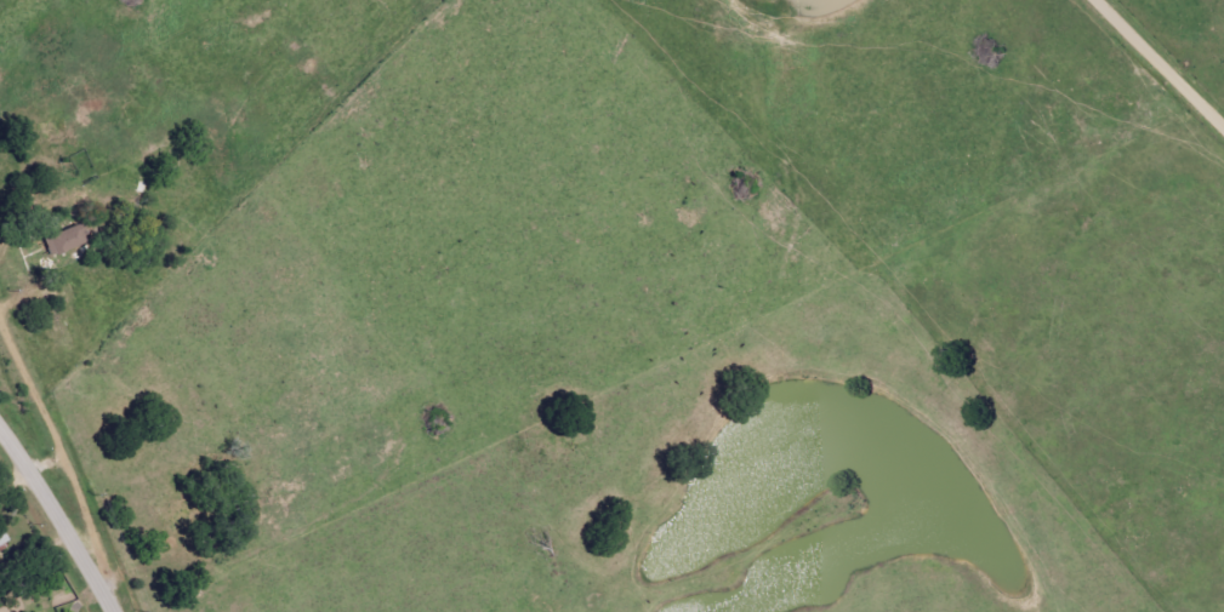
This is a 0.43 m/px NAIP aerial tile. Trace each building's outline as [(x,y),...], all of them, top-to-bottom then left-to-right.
[(41,238),(48,257),(88,242),(81,223),(41,238)] [(9,541),(3,531),(0,532),(0,546),(9,541)]
